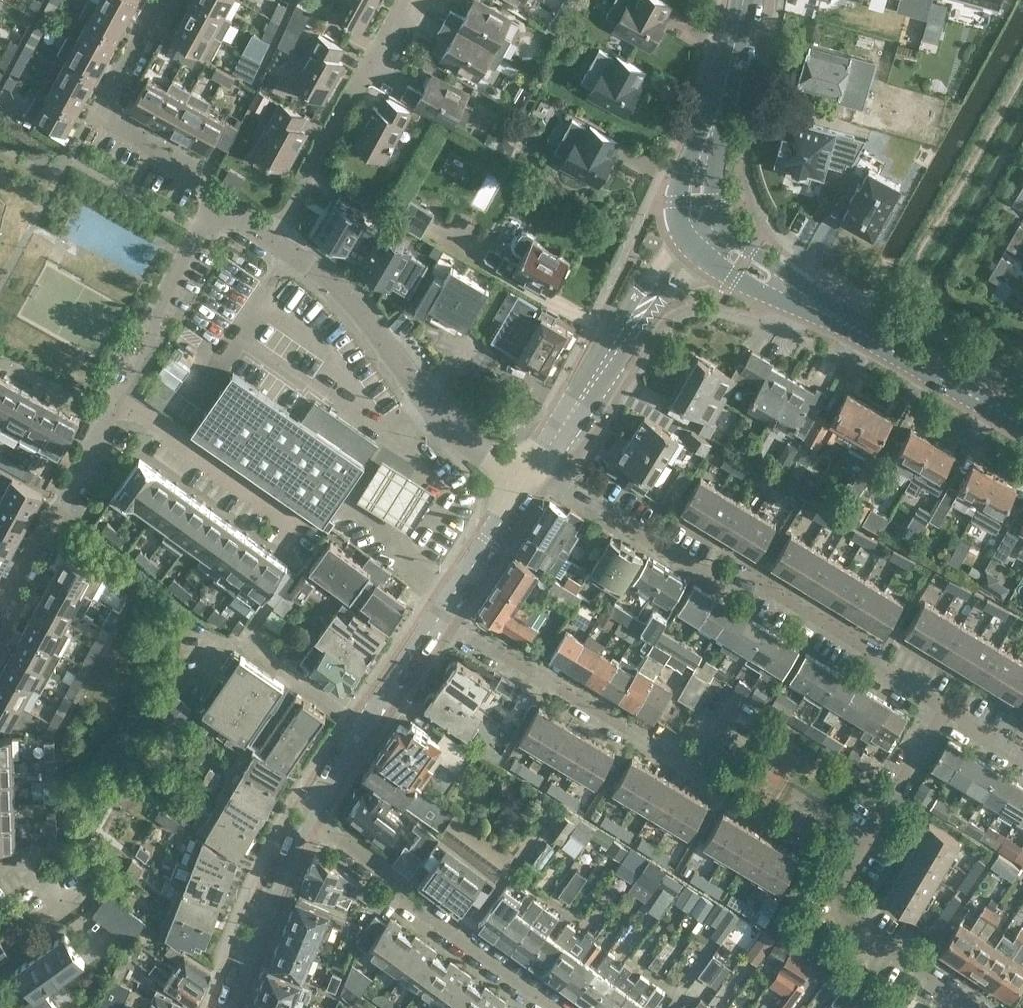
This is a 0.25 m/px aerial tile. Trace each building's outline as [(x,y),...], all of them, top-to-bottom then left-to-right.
[(35,15),(43,0),(42,0),(31,0),(26,10),(35,15)] [(128,18),(98,1),(96,0),(87,0),(79,15),(88,20),(118,36),(128,18)] [(98,1),(128,18),(138,0),(99,0),(98,1)] [(232,19),(224,14),(223,15),(196,0),(192,0),(183,17),(213,34),(221,38),(232,19)] [(223,15),(224,14),(232,0),(196,0),(223,15)] [(377,0),(338,0),(331,12),(361,29),(377,0)] [(503,54),(512,39),(503,34),(511,20),(475,0),(474,0),(465,17),(451,9),(444,21),(503,54)] [(670,4),(662,0),(614,0),(606,15),(618,21),(614,27),(651,47),(652,44),(657,42),(660,37),(659,32),(666,19),(663,17),(670,4)] [(901,8),(909,10),(912,0),(903,0),(901,8)] [(943,18),(947,4),(933,0),(930,14),(943,18)] [(271,17),(280,21),(287,6),(278,1),(271,17)] [(292,15),(306,23),(312,11),(297,3),(292,15)] [(39,18),(47,22),(53,13),(44,8),(39,18)] [(35,15),(26,10),(21,20),(30,25),(35,15)] [(306,23),(292,15),(286,27),(300,34),(306,23)] [(211,58),(221,38),(213,34),(183,17),(172,37),(211,58)] [(280,21),(271,17),(264,32),(273,36),(280,21)] [(47,22),(39,18),(34,27),(42,32),(47,22)] [(551,18),(547,27),(555,32),(560,23),(551,18)] [(88,20),(78,39),(108,55),(118,36),(88,20)] [(503,54),(444,21),(438,32),(452,40),(442,57),(479,78),(486,64),(495,69),(503,54)] [(300,34),(286,27),(278,44),(292,51),(300,34)] [(243,50),(261,60),(271,41),(253,32),(243,50)] [(68,34),(58,53),(67,58),(97,74),(108,55),(78,39),(68,34)] [(322,101),(343,62),(336,59),(342,47),(319,35),(292,85),(322,101)] [(5,48),(14,53),(19,43),(11,39),(5,48)] [(797,82),(866,101),(871,84),(845,76),(847,68),(863,73),(866,59),(850,55),(850,54),(808,42),(797,82)] [(18,56),(27,60),(32,51),(23,46),(18,56)] [(183,60),(188,52),(178,46),(173,55),(183,60)] [(5,48),(0,58),(0,65),(6,68),(14,53),(5,48)] [(638,84),(645,71),(617,56),(616,58),(599,49),(581,81),(593,88),(590,94),(626,113),(628,110),(632,109),(635,103),(634,99),(641,85),(638,84)] [(261,60),(243,50),(233,70),(252,80),(261,60)] [(188,52),(183,60),(192,65),(197,56),(188,52)] [(27,60),(18,56),(10,70),(19,75),(27,60)] [(87,93),(97,74),(67,58),(57,77),(87,93)] [(221,81),(226,72),(216,67),(211,76),(221,81)] [(226,72),(221,81),(230,86),(235,77),(226,72)] [(17,79),(8,74),(3,84),(11,89),(17,79)] [(465,123),(473,107),(465,103),(469,96),(432,75),(422,92),(408,84),(402,96),(452,125),(456,118),(465,123)] [(57,77),(47,96),(77,112),(87,93),(57,77)] [(131,108),(151,119),(167,89),(148,78),(131,108)] [(151,119),(170,129),(191,90),(172,80),(167,89),(151,119)] [(251,104),(262,110),(270,95),(259,89),(251,104)] [(170,129),(189,140),(205,109),(206,110),(211,101),(191,90),(170,129)] [(77,112),(47,96),(38,91),(24,116),(36,123),(39,117),(66,132),(77,112)] [(383,160),(410,110),(387,98),(381,109),(374,105),(353,144),(383,160)] [(285,169),(305,131),(298,127),(304,116),(282,103),(255,153),(285,169)] [(214,141),(225,120),(206,110),(205,109),(189,140),(209,150),(214,141)] [(821,164),(833,121),(789,109),(777,152),(821,164)] [(611,154),(618,141),(590,126),(589,128),(572,119),(554,152),(566,158),(563,164),(599,184),(601,180),(606,179),(608,174),(607,169),(614,155),(611,154)] [(239,127),(225,120),(214,141),(227,148),(239,127)] [(892,203),(890,202),(900,185),(879,174),(885,162),(863,150),(852,172),(863,179),(860,185),(858,184),(850,199),(852,200),(842,217),(873,234),(882,217),(884,218),(892,203)] [(237,190),(244,180),(227,170),(221,179),(237,190)] [(340,195),(352,202),(358,193),(346,185),(340,195)] [(421,234),(435,210),(410,196),(397,220),(421,234)] [(336,201),(315,236),(344,252),(351,242),(370,253),(382,235),(385,231),(364,219),(364,218),(336,201)] [(1013,234),(1022,240),(1022,238),(1022,226),(1019,224),(1013,234)] [(570,259),(535,238),(536,234),(527,229),(521,229),(518,233),(517,233),(514,237),(511,244),(515,250),(523,255),(519,263),(490,246),(486,254),(488,259),(545,291),(548,286),(553,289),(570,259)] [(1015,251),(1022,240),(1013,234),(1006,246),(1015,251)] [(382,235),(370,253),(360,269),(389,286),(396,275),(415,286),(427,264),(408,253),(409,252),(382,235)] [(429,253),(439,258),(444,249),(435,243),(429,253)] [(1001,255),(995,265),(1004,271),(1010,260),(1001,255)] [(998,282),(1004,271),(995,265),(989,277),(998,282)] [(444,280),(434,274),(414,308),(424,314),(429,305),(466,327),(488,288),(452,266),(444,280)] [(540,308),(520,297),(495,339),(519,354),(518,356),(543,372),(548,370),(553,362),(552,357),(561,341),(566,344),(573,333),(553,321),(558,313),(547,306),(542,304),(540,308)] [(685,382),(723,404),(737,381),(741,383),(745,376),(753,381),(764,360),(754,354),(747,366),(739,362),(731,377),(699,359),(685,382)] [(764,360),(753,381),(762,386),(750,407),(772,420),(793,383),(772,370),(775,366),(764,360)] [(307,515),(320,524),(330,530),(336,521),(327,515),(378,442),(317,399),(302,420),(234,372),(194,428),(247,467),(310,511),(307,515)] [(169,398),(182,380),(172,373),(166,381),(159,376),(152,386),(169,398)] [(5,419),(22,389),(3,378),(0,384),(0,416),(5,419)] [(723,404),(685,382),(674,403),(695,415),(688,425),(709,437),(715,427),(711,424),(723,404)] [(802,438),(814,417),(815,418),(819,412),(828,397),(818,391),(815,395),(793,383),(772,420),(802,438)] [(162,409),(169,399),(151,387),(144,397),(162,409)] [(20,438),(41,399),(22,389),(5,419),(1,428),(20,438)] [(849,441),(871,404),(849,392),(833,420),(819,412),(815,418),(803,438),(806,440),(800,452),(809,457),(815,445),(818,447),(824,437),(833,442),(837,434),(849,441)] [(38,448),(43,439),(43,440),(60,409),(41,399),(20,438),(38,448)] [(871,404),(849,441),(869,452),(858,473),(870,480),(882,458),(873,453),(894,418),(871,404)] [(80,420),(60,409),(43,440),(63,450),(80,420)] [(632,438),(666,460),(680,438),(646,416),(632,438)] [(912,475),(932,439),(912,428),(904,441),(897,439),(890,463),(912,475)] [(705,456),(711,446),(692,434),(686,445),(705,456)] [(666,460),(632,438),(611,471),(645,492),(666,460)] [(955,452),(932,439),(912,475),(905,486),(913,490),(919,481),(939,492),(946,479),(942,476),(955,452)] [(9,458),(0,453),(0,463),(4,466),(9,458)] [(434,490),(384,457),(359,497),(410,529),(434,490)] [(9,458),(4,466),(23,476),(28,468),(9,458)] [(723,466),(734,473),(739,465),(728,458),(723,466)] [(949,483),(933,512),(929,518),(939,524),(953,500),(974,513),(975,511),(981,501),(995,475),(974,463),(960,489),(949,483)] [(146,508),(168,477),(151,464),(128,495),(146,508)] [(739,465),(734,473),(745,479),(750,472),(739,465)] [(28,468),(23,476),(41,485),(45,477),(28,468)] [(687,484),(692,476),(681,468),(676,477),(687,484)] [(1018,488),(995,475),(981,501),(1003,514),(1018,488)] [(43,494),(13,477),(2,497),(32,513),(43,494)] [(186,489),(168,477),(146,508),(164,521),(186,489)] [(819,485),(806,477),(801,485),(815,493),(819,485)] [(761,488),(771,495),(776,487),(765,481),(761,488)] [(703,524),(722,493),(703,482),(684,512),(703,524)] [(786,493),(776,487),(771,495),(782,501),(786,493)] [(204,502),(186,489),(164,521),(181,533),(204,502)] [(722,493),(703,524),(722,535),(740,505),(722,493)] [(871,507),(873,504),(859,496),(850,512),(864,520),(871,507)] [(0,500),(0,520),(22,532),(32,513),(2,497),(0,500)] [(221,514),(204,502),(181,533),(199,546),(221,514)] [(567,514),(559,509),(549,503),(528,536),(557,554),(565,558),(578,536),(574,534),(584,518),(570,510),(567,514)] [(928,518),(929,518),(933,512),(919,504),(902,533),(915,541),(928,518)] [(740,505),(722,535),(740,546),(759,516),(740,505)] [(864,520),(863,522),(879,532),(888,516),(871,507),(864,520)] [(981,515),(975,511),(974,513),(968,522),(975,526),(981,515)] [(825,525),(830,518),(819,512),(815,519),(825,525)] [(239,527),(221,514),(199,546),(216,558),(239,527)] [(759,516),(740,546),(759,558),(778,527),(759,516)] [(830,518),(825,525),(837,531),(841,524),(830,518)] [(12,551),(22,532),(0,520),(0,545),(12,551)] [(103,528),(112,536),(117,529),(108,521),(103,528)] [(256,539),(239,527),(216,558),(234,571),(256,539)] [(126,537),(118,529),(117,529),(112,536),(113,536),(121,543),(126,537)] [(864,545),(868,538),(857,532),(853,540),(864,545)] [(1005,560),(1017,538),(1005,532),(993,553),(1005,560)] [(557,554),(528,536),(517,553),(537,565),(537,564),(555,574),(555,573),(559,575),(564,567),(553,560),(557,554)] [(603,586),(628,546),(611,536),(587,576),(603,586)] [(793,579),(812,548),(793,536),(774,567),(793,579)] [(868,538),(864,545),(875,551),(879,544),(868,538)] [(274,552),(256,539),(234,571),(229,577),(247,590),(274,552)] [(329,540),(309,569),(359,604),(376,581),(380,575),(384,578),(388,572),(389,573),(392,569),(370,553),(362,564),(329,540)] [(0,545),(0,570),(1,570),(12,551),(0,545)] [(628,546),(603,586),(620,596),(644,556),(628,546)] [(812,548),(793,579),(811,590),(830,559),(812,548)] [(145,563),(150,557),(141,549),(136,556),(145,563)] [(80,550),(74,561),(64,555),(53,575),(93,597),(106,573),(80,550)] [(291,565),(274,552),(247,590),(264,602),(291,565)] [(902,565),(906,558),(895,552),(891,559),(902,565)] [(160,565),(150,557),(145,563),(154,571),(160,565)] [(669,570),(649,558),(632,587),(640,592),(642,589),(653,596),(669,570)] [(906,558),(902,565),(914,571),(918,564),(906,558)] [(830,559),(811,590),(830,601),(848,570),(830,559)] [(522,602),(522,601),(538,575),(514,560),(496,586),(522,602)] [(589,571),(579,565),(573,574),(583,580),(589,571)] [(669,570),(653,596),(671,607),(687,581),(669,570)] [(848,570),(830,601),(848,612),(867,582),(848,570)] [(583,581),(569,572),(563,582),(577,591),(583,581)] [(287,588),(304,601),(317,583),(303,573),(293,587),(291,591),(287,588)] [(82,615),(93,597),(53,575),(43,594),(73,611),(74,611),(82,615)] [(178,591),(184,585),(174,577),(169,583),(178,591)] [(572,610),(582,595),(554,578),(545,593),(572,610)] [(388,625),(405,601),(376,581),(359,604),(388,625)] [(957,594),(961,587),(951,581),(947,589),(957,594)] [(867,582),(848,612),(866,624),(885,593),(867,582)] [(193,593),(184,585),(178,591),(187,599),(193,593)] [(532,623),(539,611),(522,601),(522,602),(496,586),(478,612),(529,643),(538,627),(532,623)] [(700,624),(716,599),(695,586),(680,611),(700,624)] [(961,587),(957,594),(969,601),(973,593),(961,587)] [(304,601),(287,588),(274,606),(284,613),(296,596),(304,601)] [(885,593),(866,624),(885,635),(904,604),(885,593)] [(43,594),(33,613),(63,630),(73,611),(43,594)] [(207,601),(201,596),(193,606),(200,611),(207,601)] [(716,599),(700,624),(717,634),(732,609),(716,599)] [(995,614),(1000,606),(989,601),(985,608),(995,614)] [(615,602),(609,612),(621,619),(631,625),(637,615),(615,602)] [(573,619),(576,621),(583,625),(585,626),(587,622),(595,610),(593,609),(583,603),(573,619)] [(925,646),(944,615),(925,603),(906,634),(925,646)] [(1000,606),(995,614),(1007,620),(1011,612),(1000,606)] [(101,626),(110,631),(121,611),(112,607),(106,618),(101,626)] [(221,612),(215,607),(207,616),(214,621),(215,620),(221,612)] [(288,617),(273,607),(263,621),(278,631),(288,617)] [(329,619),(372,649),(384,632),(352,609),(347,617),(336,609),(329,619)] [(640,630),(654,639),(657,640),(662,632),(660,630),(667,618),(653,609),(640,630)] [(721,647),(729,652),(749,619),(732,609),(717,634),(726,639),(721,647)] [(228,615),(222,611),(221,612),(215,620),(221,625),(228,615)] [(33,613),(22,632),(62,653),(72,635),(63,630),(33,613)] [(609,628),(614,620),(604,614),(599,622),(609,628)] [(944,615),(925,646),(944,657),(963,626),(944,615)] [(246,623),(239,618),(232,628),(239,633),(246,623)] [(316,638),(358,667),(372,649),(329,619),(316,638)] [(631,625),(621,619),(615,629),(632,639),(639,629),(631,625)] [(742,649),(751,654),(766,629),(749,619),(729,652),(737,657),(742,649)] [(91,645),(100,650),(110,631),(101,626),(97,634),(91,645)] [(963,626),(944,657),(962,668),(981,637),(963,626)] [(747,661),(763,671),(782,639),(766,629),(751,654),(747,661)] [(22,632),(12,651),(51,672),(62,653),(22,632)] [(586,677),(601,652),(567,632),(552,657),(586,677)] [(657,640),(668,646),(682,655),(687,647),(673,638),(662,632),(657,640)] [(546,653),(553,640),(545,635),(537,647),(546,653)] [(641,646),(648,650),(654,639),(648,635),(641,646)] [(981,637),(962,668),(981,680),(1000,648),(981,637)] [(358,667),(316,638),(301,658),(342,688),(347,681),(348,682),(358,667)] [(672,650),(654,639),(648,650),(666,660),(671,652),(672,650)] [(761,674),(768,678),(774,668),(784,674),(799,649),(782,639),(763,671),(761,674)] [(100,650),(91,645),(85,656),(94,661),(100,650)] [(696,663),(697,663),(703,654),(698,651),(697,653),(687,647),(682,655),(691,661),(692,660),(696,663)] [(1000,648),(981,680),(999,691),(1018,659),(1000,648)] [(41,692),(41,691),(51,672),(12,651),(2,670),(32,687),(41,692)] [(601,652),(586,677),(604,687),(619,662),(618,662),(601,652)] [(687,662),(671,652),(666,660),(682,670),(687,662)] [(239,654),(202,710),(231,730),(288,769),(325,712),(239,654)] [(808,689),(823,664),(806,654),(791,679),(808,689)] [(622,656),(618,662),(619,662),(604,687),(619,697),(638,666),(622,656)] [(714,673),(713,674),(715,675),(720,667),(719,666),(718,666),(706,659),(702,666),(704,667),(714,673)] [(999,691),(1019,702),(1022,695),(1022,662),(1018,659),(999,691)] [(441,684),(475,706),(490,683),(457,660),(456,661),(452,661),(446,670),(448,674),(446,676),(448,677),(444,684),(442,682),(441,684)] [(696,663),(693,669),(708,678),(710,679),(713,674),(714,673),(704,667),(702,666),(697,663),(696,663)] [(70,683),(79,688),(89,668),(82,664),(77,672),(70,683)] [(823,664),(808,689),(804,696),(820,706),(824,699),(825,700),(840,675),(823,664)] [(619,697),(637,708),(656,676),(638,666),(619,697)] [(722,679),(722,678),(727,671),(720,667),(715,675),(722,679)] [(677,696),(693,705),(708,678),(693,669),(677,696)] [(0,673),(0,694),(22,706),(32,687),(2,670),(0,673)] [(515,683),(501,675),(495,685),(509,694),(515,683)] [(834,722),(841,709),(842,710),(857,685),(840,675),(825,700),(832,704),(824,716),(834,722)] [(654,718),(669,693),(673,687),(656,676),(637,708),(654,718)] [(746,694),(747,693),(751,687),(740,679),(735,687),(746,694)] [(60,702),(69,706),(79,688),(70,683),(60,702)] [(475,706),(441,684),(440,684),(442,686),(438,693),(436,691),(435,693),(430,693),(425,700),(427,704),(426,705),(468,734),(483,712),(475,706)] [(857,685),(842,710),(859,720),(874,695),(857,685)] [(751,696),(761,702),(766,693),(756,687),(751,696)] [(22,706),(0,694),(0,719),(11,725),(22,706)] [(869,739),(871,736),(872,737),(891,706),(874,695),(859,720),(866,724),(860,733),(869,739)] [(769,707),(786,718),(791,710),(774,699),(769,707)] [(50,721),(58,725),(69,706),(60,702),(50,721)] [(895,742),(893,741),(908,716),(891,706),(872,737),(891,749),(895,742)] [(538,750),(556,719),(537,708),(519,738),(538,750)] [(804,731),(810,722),(793,712),(788,721),(804,731)] [(557,761),(575,731),(556,719),(538,750),(557,761)] [(58,725),(50,721),(39,741),(50,741),(52,736),(58,725)] [(423,786),(442,759),(455,768),(469,749),(447,733),(440,742),(417,726),(412,733),(401,725),(390,741),(380,756),(423,786)] [(822,742),(827,734),(816,728),(811,736),(822,742)] [(233,763),(278,789),(286,775),(285,774),(288,769),(231,730),(226,736),(227,737),(226,738),(237,745),(236,746),(242,750),(241,751),(240,750),(233,763)] [(575,731),(557,761),(576,772),(594,742),(575,731)] [(827,734),(822,742),(832,748),(837,740),(827,734)] [(13,759),(13,736),(0,737),(0,759),(13,759)] [(950,776),(965,751),(949,741),(934,766),(950,776)] [(594,742),(576,772),(596,784),(614,754),(594,742)] [(491,761),(500,748),(491,743),(482,756),(491,761)] [(45,758),(55,758),(55,745),(45,746),(45,758)] [(856,763),(861,755),(850,749),(845,757),(856,763)] [(965,751),(950,776),(967,786),(982,761),(965,751)] [(195,767),(201,758),(192,752),(186,760),(195,767)] [(883,764),(882,763),(863,752),(861,755),(856,763),(876,775),(883,764)] [(377,757),(362,777),(499,875),(516,853),(456,808),(454,812),(377,757)] [(516,770),(520,763),(513,758),(509,765),(516,770)] [(632,801),(651,769),(631,758),(613,789),(632,801)] [(14,780),(13,759),(0,759),(0,781),(14,780)] [(982,761),(967,786),(983,796),(999,771),(982,761)] [(222,785),(265,810),(278,789),(233,763),(230,764),(225,771),(227,776),(222,785)] [(523,774),(528,768),(520,763),(516,770),(523,774)] [(46,780),(56,779),(55,767),(46,767),(46,780)] [(205,773),(206,774),(215,780),(220,774),(209,767),(205,773)] [(528,768),(523,774),(531,779),(535,772),(528,768)] [(652,812),(670,780),(651,769),(632,801),(652,812)] [(999,771),(983,796),(1001,807),(1016,782),(999,771)] [(531,779),(538,784),(542,777),(535,772),(531,779)] [(215,780),(206,774),(201,781),(212,788),(217,781),(215,780)] [(500,792),(514,790),(512,775),(498,777),(500,792)] [(56,779),(46,780),(46,792),(56,792),(56,779)] [(15,802),(14,780),(0,781),(0,802),(15,802)] [(670,780),(652,812),(671,823),(689,792),(670,780)] [(128,812),(139,791),(128,782),(116,802),(128,812)] [(553,793),(557,786),(550,782),(546,788),(553,793)] [(1001,807),(1017,817),(1022,807),(1022,786),(1016,782),(1001,807)] [(212,808),(252,832),(265,810),(222,785),(216,794),(219,796),(212,808)] [(383,843),(399,821),(383,809),(389,802),(366,786),(345,816),(383,843)] [(560,797),(565,791),(557,786),(553,793),(560,797)] [(931,807),(937,798),(919,788),(914,796),(931,807)] [(565,791),(560,797),(568,802),(572,795),(565,791)] [(162,804),(175,812),(181,800),(169,792),(162,804)] [(689,792),(671,823),(690,834),(708,803),(689,792)] [(942,814),(948,817),(953,809),(952,809),(955,804),(939,794),(937,798),(931,807),(942,814)] [(548,832),(564,809),(545,795),(529,817),(548,832)] [(572,795),(568,802),(575,806),(579,800),(572,795)] [(15,824),(15,802),(0,802),(0,824),(15,824)] [(121,841),(132,822),(113,808),(103,827),(121,841)] [(161,808),(156,816),(175,830),(180,821),(161,808)] [(252,832),(212,808),(205,820),(203,818),(197,827),(239,853),(243,846),(244,846),(252,832)] [(548,832),(545,835),(561,847),(571,834),(581,821),(564,809),(548,832)] [(969,819),(953,809),(948,817),(964,826),(964,827),(969,819)] [(47,823),(57,822),(57,810),(47,810),(47,823)] [(723,854),(742,823),(723,811),(704,843),(723,854)] [(80,829),(80,814),(68,815),(68,830),(80,829)] [(607,826),(611,819),(604,815),(600,822),(607,826)] [(585,843),(592,832),(597,825),(584,817),(581,821),(571,834),(585,843)] [(614,831),(618,824),(611,819),(607,826),(614,831)] [(963,827),(981,838),(981,839),(982,838),(986,830),(986,829),(969,819),(964,827),(964,826),(963,827)] [(920,840),(951,858),(962,839),(931,821),(920,840)] [(57,822),(47,823),(47,835),(57,835),(57,822)] [(742,865),(761,834),(742,823),(723,854),(742,865)] [(16,846),(15,824),(0,824),(0,846),(16,846)] [(409,875),(439,897),(467,859),(418,824),(406,841),(410,844),(408,848),(421,858),(409,875)] [(618,824),(614,831),(621,835),(625,828),(618,824)] [(999,831),(989,825),(986,829),(986,830),(982,838),(998,848),(1003,840),(997,836),(999,831)] [(625,828),(621,835),(628,840),(633,833),(625,828)] [(503,841),(513,849),(522,837),(511,830),(503,841)] [(198,834),(187,863),(229,879),(235,864),(234,864),(237,856),(228,852),(228,851),(218,847),(200,835),(198,834)] [(761,834),(742,865),(762,876),(780,845),(761,834)] [(998,848),(1015,858),(1022,845),(1006,835),(1003,840),(998,848)] [(609,847),(623,856),(630,845),(615,837),(609,847)] [(644,849),(648,842),(641,838),(637,845),(644,849)] [(909,859),(940,877),(951,858),(920,840),(909,859)] [(651,854),(655,846),(648,842),(644,849),(651,854)] [(146,861),(151,852),(141,844),(136,853),(146,861)] [(780,845),(762,876),(781,888),(799,857),(780,845)] [(1022,863),(1022,846),(1022,845),(1015,858),(1022,863)] [(655,846),(651,854),(658,858),(662,851),(655,846)] [(622,861),(642,873),(651,860),(630,847),(622,861)] [(662,851),(658,858),(665,863),(669,855),(662,851)] [(353,893),(359,881),(319,855),(314,857),(302,883),(320,891),(316,900),(332,907),(335,900),(347,906),(352,894),(353,893)] [(975,864),(982,868),(987,861),(980,857),(975,864)] [(133,859),(125,873),(135,881),(143,867),(133,859)] [(495,881),(495,880),(467,859),(439,897),(459,912),(470,896),(480,903),(496,881),(495,881)] [(940,877),(909,859),(897,878),(928,897),(940,877)] [(229,879),(187,863),(178,860),(170,880),(175,884),(175,883),(176,884),(220,902),(229,879)] [(666,869),(651,860),(642,873),(657,883),(666,869)] [(971,871),(977,875),(982,868),(975,864),(971,871)] [(570,901),(587,877),(576,869),(559,894),(570,901)] [(697,882),(701,875),(694,871),(690,877),(697,882)] [(977,875),(971,871),(966,878),(973,882),(977,875)] [(704,886),(709,880),(701,875),(697,882),(704,886)] [(684,882),(675,876),(664,892),(673,898),(684,882)] [(174,897),(170,907),(212,924),(220,902),(176,884),(175,883),(175,884),(170,880),(167,877),(162,890),(171,894),(171,895),(174,897)] [(928,897),(897,878),(886,897),(917,916),(928,897)] [(973,882),(966,878),(961,885),(968,889),(973,882)] [(709,880),(704,886),(712,891),(716,884),(709,880)] [(109,892),(109,893),(120,900),(127,889),(115,881),(109,892)] [(689,910),(701,891),(685,881),(672,899),(689,910)] [(716,884),(712,891),(719,896),(723,889),(716,884)] [(518,887),(516,889),(505,904),(498,899),(478,926),(495,938),(514,911),(525,896),(525,895),(527,893),(518,887)] [(734,904),(738,898),(731,893),(727,900),(734,904)] [(951,900),(958,905),(962,898),(956,893),(951,900)] [(130,942),(146,921),(109,894),(94,914),(130,942)] [(703,919),(713,903),(701,894),(690,911),(703,919)] [(495,938),(512,951),(531,923),(544,905),(544,904),(543,905),(533,898),(520,916),(514,911),(495,938)] [(741,909),(745,902),(738,898),(734,904),(741,909)] [(288,922),(321,936),(327,922),(342,928),(346,919),(329,911),(328,914),(297,900),(288,922)] [(946,907),(953,912),(958,905),(951,900),(946,907)] [(741,916),(718,901),(714,907),(713,907),(706,918),(717,925),(711,935),(722,942),(728,934),(741,916)] [(745,902),(741,909),(748,913),(752,906),(745,902)] [(960,920),(962,921),(943,950),(960,962),(995,910),(986,904),(979,914),(969,907),(960,920)] [(544,905),(531,923),(512,951),(527,962),(546,934),(559,916),(549,909),(550,908),(544,905)] [(752,906),(748,913),(755,918),(759,911),(752,906)] [(164,919),(160,929),(186,948),(188,943),(201,948),(204,940),(205,941),(212,924),(170,907),(165,919),(164,919)] [(953,912),(946,907),(941,914),(948,919),(953,912)] [(1002,914),(995,910),(960,962),(978,973),(997,945),(986,938),(1002,914)] [(948,919),(941,914),(937,921),(944,926),(948,919)] [(356,943),(384,964),(406,935),(396,928),(399,925),(389,918),(385,923),(375,916),(356,943)] [(750,922),(741,916),(728,934),(738,940),(750,922)] [(279,943),(312,957),(321,936),(288,922),(279,943)] [(563,946),(573,933),(575,931),(574,930),(576,928),(568,923),(555,941),(546,934),(527,962),(544,974),(563,946)] [(1005,950),(997,945),(978,973),(995,985),(1022,943),(1022,929),(1020,927),(1005,950)] [(560,986),(592,940),(596,935),(589,929),(582,938),(573,933),(563,946),(544,974),(560,986)] [(41,950),(38,946),(27,954),(30,959),(15,969),(35,996),(19,1007),(55,1007),(56,1007),(44,990),(84,961),(65,934),(41,950)] [(759,934),(748,949),(762,959),(773,943),(759,934)] [(384,964),(402,976),(425,944),(413,935),(411,939),(406,935),(384,964)] [(592,940),(560,986),(575,997),(595,970),(588,965),(601,947),(592,940)] [(792,951),(790,950),(776,941),(768,954),(782,963),(783,964),(792,951)] [(180,962),(176,967),(205,988),(212,972),(172,943),(166,952),(180,962)] [(312,957),(279,943),(271,962),(304,976),(303,977),(309,980),(313,971),(307,969),(312,957)] [(995,985),(1013,997),(1022,982),(1022,962),(1021,961),(1022,958),(1022,943),(995,985)] [(402,976),(419,989),(440,960),(431,953),(434,950),(425,944),(402,976)] [(10,955),(5,948),(0,952),(0,962),(10,955)] [(611,981),(620,968),(612,963),(615,958),(614,957),(615,955),(608,951),(595,970),(575,997),(590,1007),(611,981)] [(790,989),(796,981),(796,980),(801,983),(813,964),(792,951),(783,964),(782,963),(773,978),(790,989)] [(724,961),(713,953),(700,970),(701,971),(699,974),(709,981),(712,977),(724,961)] [(333,965),(345,969),(348,960),(336,956),(333,965)] [(660,963),(653,959),(649,966),(655,970),(660,963)] [(440,960),(419,989),(436,1001),(460,969),(448,960),(446,964),(440,960)] [(628,975),(633,969),(624,962),(620,968),(611,981),(590,1007),(615,1007),(636,980),(628,975)] [(149,970),(151,971),(161,980),(197,1004),(205,988),(176,967),(171,974),(158,963),(157,964),(155,963),(149,970)] [(268,968),(258,991),(291,1005),(292,1003),(301,1007),(310,986),(301,982),(268,968)] [(436,1001),(445,1007),(458,1007),(475,985),(467,979),(470,976),(460,969),(436,1001)] [(326,987),(328,988),(336,991),(342,975),(333,972),(326,987)] [(349,972),(344,984),(353,990),(354,989),(357,985),(355,977),(349,972)] [(845,984),(830,974),(825,982),(839,991),(840,991),(845,984)] [(641,991),(648,982),(639,975),(636,980),(615,1007),(641,1007),(649,997),(641,991)] [(126,1001),(125,1000),(131,986),(121,981),(120,982),(112,978),(98,1007),(142,1007),(126,1001)] [(798,981),(780,1007),(782,1007),(789,1007),(805,986),(798,981)] [(353,1003),(359,995),(360,994),(354,989),(353,990),(344,984),(340,993),(353,1003)] [(852,1007),(854,1007),(855,1007),(863,996),(845,984),(840,991),(839,991),(832,1003),(840,1007),(850,1007),(851,1007),(852,1007)] [(495,994),(484,986),(482,990),(475,985),(458,1007),(485,1007),(495,994)] [(126,1001),(142,1007),(194,1007),(172,998),(173,995),(157,988),(152,999),(144,995),(145,993),(132,987),(126,1001)] [(649,997),(641,1007),(652,1007),(664,993),(656,987),(649,997)] [(258,991),(251,1007),(301,1007),(292,1003),(291,1005),(258,991)] [(381,1004),(388,995),(383,992),(375,993),(372,998),(381,1004)] [(502,1005),(504,1001),(495,994),(485,1007),(506,1007),(502,1005)] [(381,1004),(387,1007),(392,1007),(394,1006),(392,998),(388,995),(381,1004)] [(708,1004),(700,999),(694,1007),(705,1007),(708,1004)]
